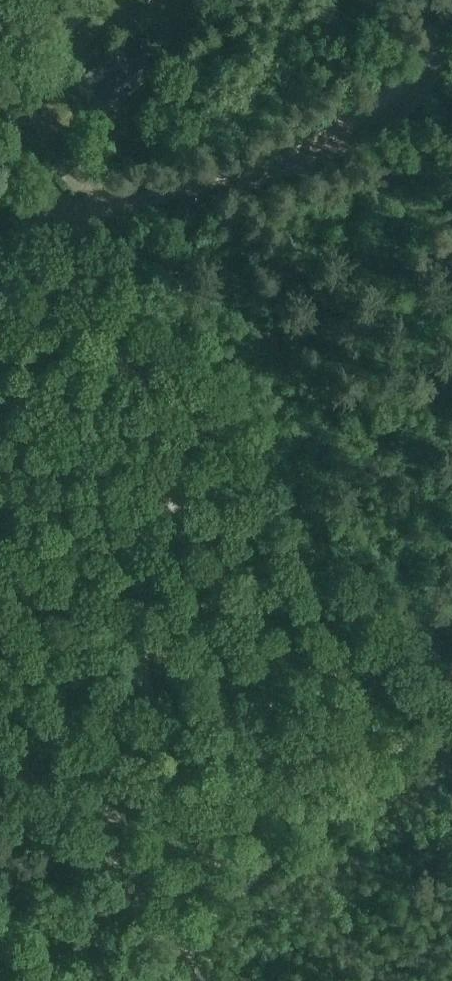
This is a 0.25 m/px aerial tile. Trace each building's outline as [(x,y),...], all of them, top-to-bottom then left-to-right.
[(131,62),(115,43),(100,56),(65,85),(79,102),(103,82),(117,100),(154,69),(142,53),(131,62)]
